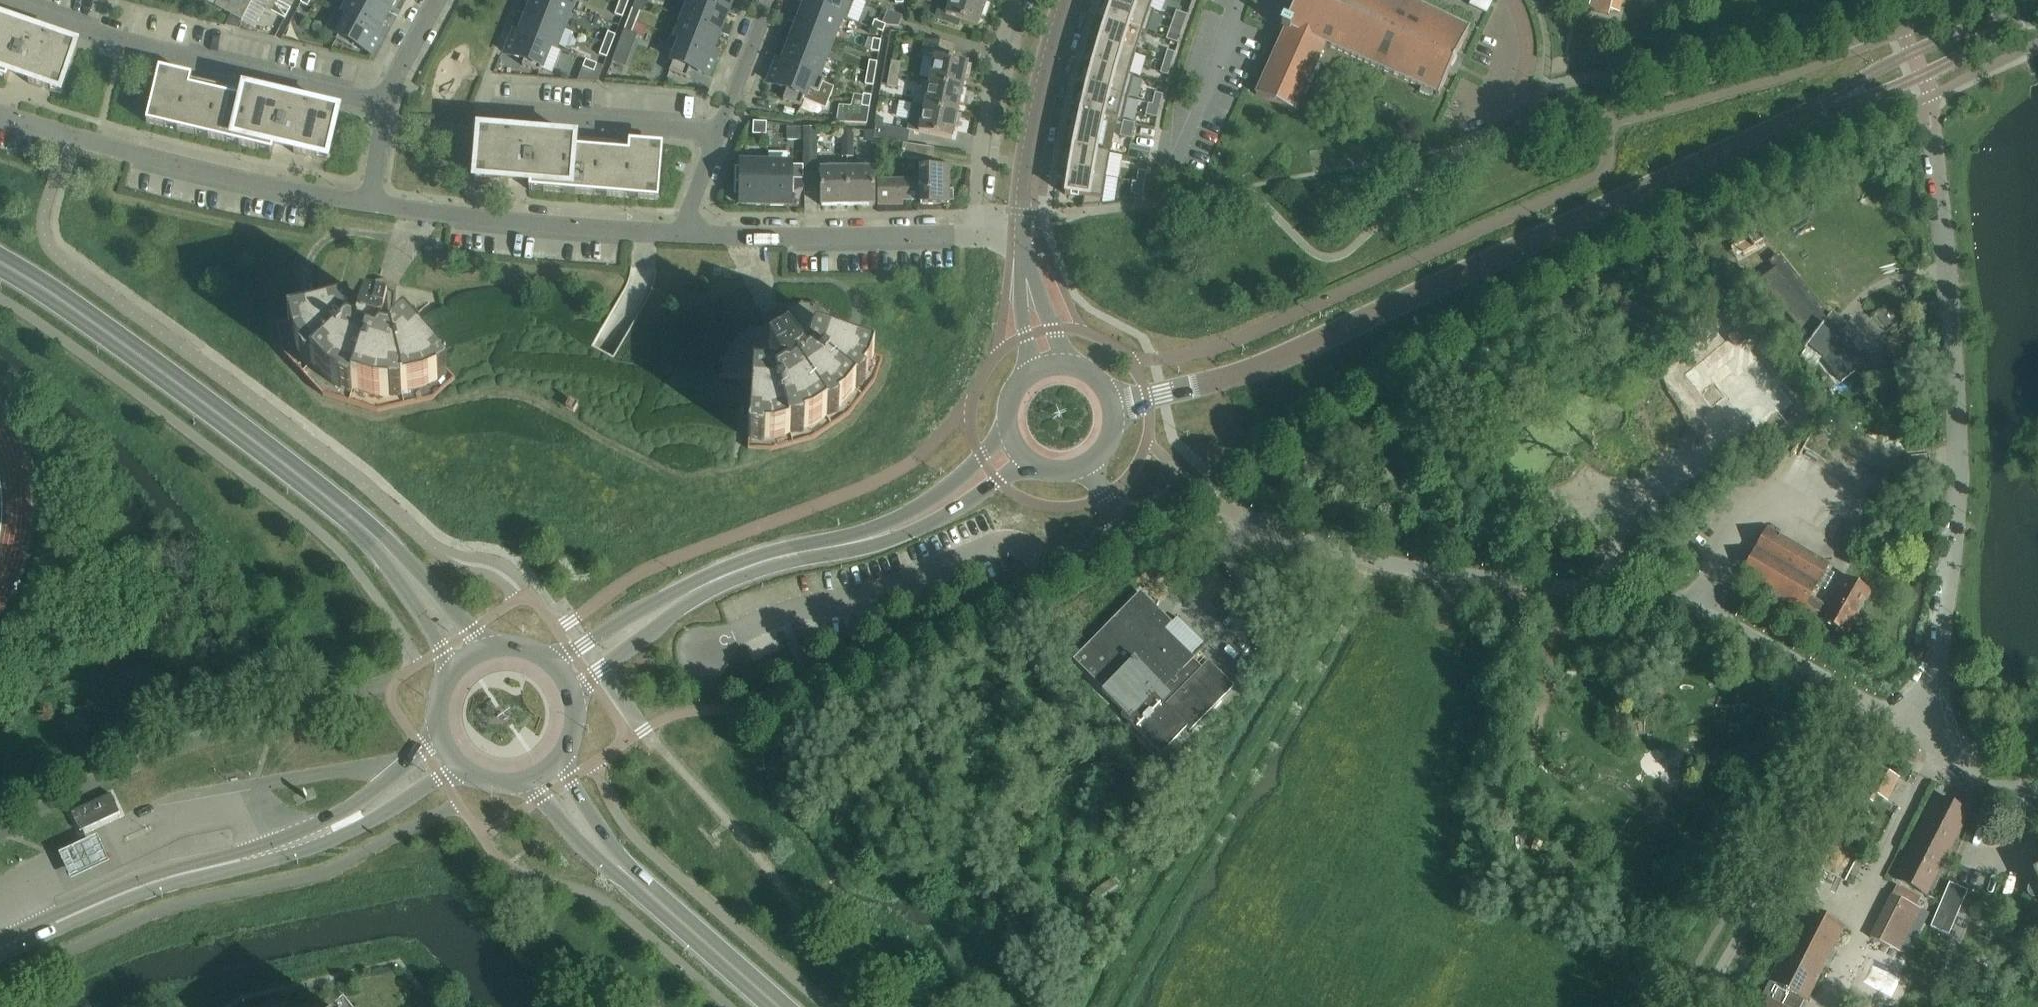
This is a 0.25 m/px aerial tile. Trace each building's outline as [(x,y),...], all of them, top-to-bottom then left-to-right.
[(215,6),(242,21),(253,0),(218,0),(215,6)] [(344,13),(381,33),(382,32),(376,29),(380,23),(381,24),(388,12),(366,0),(351,0),(344,13)] [(388,12),(388,11),(387,10),(390,4),(391,5),(394,0),(366,0),(388,12)] [(571,8),(550,0),(535,0),(534,2),(533,1),(528,14),(563,28),(571,8)] [(574,0),(550,0),(571,8),(574,0)] [(719,32),(724,19),(723,18),(725,12),(727,13),(727,12),(697,0),(691,0),(684,18),(719,32)] [(727,12),(731,0),(697,0),(727,12)] [(854,0),(807,0),(806,3),(847,19),(854,0)] [(979,0),(951,0),(948,7),(940,4),(934,20),(958,28),(960,21),(978,27),(986,3),(979,0)] [(1141,32),(1146,33),(1153,12),(1119,0),(1112,0),(1105,20),(1141,32)] [(1153,12),(1153,10),(1149,9),(1152,0),(1119,0),(1153,12)] [(1197,2),(1192,0),(1178,0),(1176,8),(1194,13),(1197,2)] [(1255,94),(1294,112),(1326,44),(1422,88),(1420,92),(1431,97),(1433,94),(1438,96),(1468,31),(1465,30),(1467,25),(1416,0),(1296,0),(1284,24),(1282,23),(1281,28),(1284,30),(1255,94)] [(1608,16),(1610,11),(1619,13),(1622,0),(1580,0),(1579,3),(1588,6),(1587,11),(1608,16)] [(622,18),(626,6),(619,3),(615,15),(622,18)] [(847,20),(847,19),(806,3),(805,4),(807,4),(805,11),(803,10),(798,23),(834,37),(841,18),(847,20)] [(283,4),(277,15),(285,19),(290,8),(283,4)] [(632,9),(628,20),(636,23),(640,11),(632,9)] [(1176,11),(1173,19),(1184,23),(1187,15),(1176,11)] [(378,39),(381,33),(344,13),(349,16),(336,40),(352,49),(355,44),(372,53),(379,40),(378,39)] [(555,48),(563,28),(528,14),(527,15),(529,16),(526,22),(525,22),(520,34),(516,32),(516,33),(555,48)] [(670,36),(715,54),(716,53),(712,51),(716,39),(715,38),(717,32),(719,33),(719,32),(684,18),(676,37),(670,35),(670,36)] [(879,18),(875,30),(883,33),(887,21),(879,18)] [(1173,19),(1170,26),(1182,30),(1184,23),(1173,19)] [(636,23),(628,20),(624,31),(631,34),(636,23)] [(1098,43),(1134,54),(1141,32),(1105,20),(1098,43)] [(826,57),(834,37),(798,23),(798,24),(799,25),(797,31),(795,30),(790,43),(826,57)] [(7,74),(4,81),(5,81),(7,81),(10,72),(30,79),(28,84),(60,95),(77,48),(44,36),(40,49),(20,42),(21,38),(0,31),(0,71),(7,74)] [(603,44),(611,47),(615,35),(608,32),(603,44)] [(555,49),(555,48),(516,33),(513,40),(511,39),(506,53),(524,60),(522,66),(540,73),(549,47),(555,49)] [(713,61),(715,54),(670,36),(665,50),(676,54),(669,72),(687,79),(691,68),(709,75),(714,61),(713,61)] [(873,39),(871,51),(879,53),(881,41),(873,39)] [(954,46),(925,40),(921,55),(934,57),(929,82),(962,89),(967,63),(951,60),(954,46)] [(818,76),(826,57),(790,43),(790,44),(791,45),(789,51),(788,50),(783,63),(779,61),(778,62),(824,79),(818,76)] [(1091,65),(1132,77),(1133,75),(1128,74),(1134,54),(1098,43),(1091,65)] [(607,58),(611,47),(603,44),(599,55),(607,58)] [(1167,50),(1163,63),(1171,65),(1175,53),(1167,50)] [(597,64),(585,60),(582,67),(594,72),(597,64)] [(867,73),(875,74),(877,62),(869,61),(867,73)] [(889,74),(899,76),(901,63),(891,61),(889,74)] [(818,93),(824,79),(778,62),(776,69),(774,68),(769,82),(787,89),(783,100),(800,107),(807,89),(818,93)] [(1163,63),(1160,74),(1168,76),(1171,65),(1163,63)] [(1085,89),(1127,99),(1132,77),(1091,65),(1085,89)] [(873,86),(875,74),(867,73),(865,85),(873,86)] [(899,76),(889,74),(887,87),(896,89),(899,76)] [(281,113),(282,109),(157,79),(146,123),(165,128),(166,128),(167,121),(179,124),(177,131),(178,131),(196,135),(196,136),(198,128),(210,131),(208,138),(209,139),(209,138),(226,142),(226,143),(227,143),(229,136),(240,138),(239,146),(240,146),(257,150),(258,150),(260,143),(271,146),(269,153),(270,153),(272,153),(274,144),(295,148),(294,153),(327,161),(338,113),(305,105),(302,118),(281,113)] [(929,82),(924,107),(957,114),(962,89),(929,82)] [(1079,112),(1103,117),(1103,116),(1121,121),(1127,99),(1085,89),(1080,110),(1079,112)] [(1155,93),(1151,105),(1159,107),(1163,95),(1155,93)] [(871,96),(863,95),(861,106),(869,108),(871,96)] [(1147,104),(1145,115),(1157,118),(1159,107),(1151,105),(1147,104)] [(957,114),(924,107),(912,105),(906,130),(952,140),(957,114)] [(1072,148),(1109,155),(1110,153),(1096,151),(1103,117),(1079,112),(1080,112),(1074,143),(1073,143),(1072,145),(1073,145),(1072,148)] [(1135,123),(1123,121),(1119,136),(1131,139),(1135,123)] [(752,135),(766,136),(766,123),(753,122),(752,135)] [(907,144),(909,131),(876,126),(874,138),(907,144)] [(847,146),(852,146),(852,130),(841,130),(841,142),(847,142),(847,146)] [(661,156),(533,145),(533,149),(511,147),(512,134),(478,131),(474,181),(508,184),(509,179),(530,180),(529,190),(531,190),(531,191),(532,183),(544,184),(543,192),(544,192),(562,193),(563,194),(564,186),(575,187),(575,194),(575,195),(576,194),(594,196),(595,188),(607,189),(606,197),(607,197),(625,198),(625,199),(626,199),(626,191),(638,192),(638,200),(638,199),(658,201),(661,156)] [(852,157),(852,146),(847,146),(847,142),(841,142),(842,158),(852,157)] [(934,149),(930,148),(902,144),(900,159),(920,161),(920,181),(878,181),(878,205),(902,205),(902,201),(920,201),(920,205),(922,205),(947,205),(948,205),(948,168),(947,168),(947,169),(931,169),(931,162),(932,162),(934,149)] [(1068,171),(1105,177),(1109,155),(1072,148),(1068,171)] [(740,206),(768,206),(768,163),(741,163),(741,167),(735,167),(734,184),(741,184),(740,206)] [(768,163),(768,206),(790,206),(790,180),(803,180),(803,166),(791,165),(791,164),(768,163)] [(847,206),(847,169),(820,170),(821,206),(847,206)] [(874,169),(847,169),(847,206),(874,205),(874,169)] [(1101,205),(1105,177),(1068,171),(1064,195),(1083,198),(1082,207),(1101,205)] [(1138,171),(1136,183),(1144,184),(1146,172),(1138,171)] [(1132,182),(1130,194),(1142,196),(1144,184),(1136,183),(1132,182)] [(1776,268),(1759,281),(1808,343),(1803,349),(1805,350),(1807,346),(1822,358),(1841,383),(1858,369),(1854,365),(1861,359),(1841,334),(1844,330),(1828,318),(1831,313),(1830,313),(1827,317),(1786,266),(1779,272),(1776,268)] [(348,308),(319,315),(277,325),(284,354),(323,396),(367,409),(377,412),(387,410),(433,399),(455,379),(454,378),(430,353),(405,326),(409,322),(409,321),(407,320),(403,318),(400,321),(393,318),(393,314),(394,294),(384,291),(374,288),(362,309),(354,307),(348,309),(348,308)] [(602,352),(591,346),(530,310),(513,303),(485,300),(463,302),(457,303),(444,308),(437,311),(428,302),(409,321),(409,322),(405,326),(430,353),(454,378),(462,372),(473,368),(484,367),(495,369),(507,373),(566,408),(573,412),(623,440),(748,449),(752,383),(643,375),(613,358),(602,352)] [(752,383),(748,449),(748,450),(771,451),(812,440),(848,416),(875,382),(882,360),(850,349),(835,344),(829,342),(834,327),(829,313),(816,305),(801,303),(797,305),(787,309),(784,324),(784,325),(780,326),(770,329),(770,328),(750,328),(738,336),(727,347),(720,361),(719,378),(752,381),(752,383)] [(1711,409),(1725,398),(1761,443),(1800,412),(1737,332),(1684,375),(1711,409)] [(1828,563),(1767,529),(1741,574),(1802,609),(1803,608),(1820,618),(1819,619),(1846,634),(1870,592),(1844,577),(1826,608),(1809,598),(1828,563)] [(1187,663),(1191,659),(1148,617),(1155,610),(1140,595),(1076,660),(1105,688),(1101,691),(1137,726),(1135,729),(1160,755),(1186,728),(1160,703),(1170,693),(1162,687),(1187,663)] [(1208,661),(1201,669),(1191,659),(1187,663),(1162,687),(1170,693),(1160,703),(1186,728),(1189,731),(1233,686),(1208,661)] [(1866,791),(1869,793),(1866,799),(1872,802),(1875,796),(1878,798),(1891,774),(1878,767),(1866,791)] [(80,832),(119,813),(111,794),(71,813),(80,832)] [(1966,812),(1937,798),(1896,880),(1924,895),(1966,812)] [(96,833),(57,851),(70,879),(109,861),(96,833)] [(1949,883),(1930,927),(1948,935),(1968,891),(1949,883)] [(2036,885),(2033,884),(2031,884),(2028,886),(2026,888),(2025,890),(2025,893),(2026,895),(2027,898),(2030,899),(2032,900),(2035,899),(2037,898),(2037,886),(2036,885)] [(1870,938),(1898,953),(1920,910),(1891,895),(1870,938)] [(1804,1002),(1805,1002),(1843,928),(1806,909),(1768,983),(1782,991),(1775,1005),(1766,1000),(1763,1006),(1801,1006),(1804,1002)]
